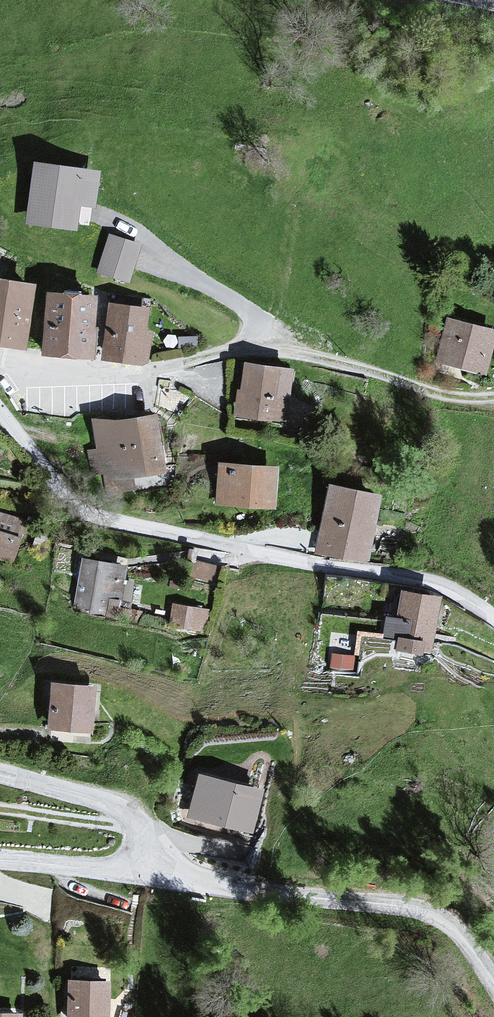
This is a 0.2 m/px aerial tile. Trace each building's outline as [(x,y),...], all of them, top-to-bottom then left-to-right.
[(82,170),(33,166),(28,228),(76,232),(82,170)] [(139,251),(108,242),(99,277),(130,285),(139,251)] [(0,281),(0,348),(24,351),(33,286),(0,281)] [(94,298),(43,296),(40,359),(90,361),(94,298)] [(151,310),(108,307),(103,363),(146,367),(151,310)] [(458,353),(435,363),(485,376),(493,340),(493,335),(458,353)] [(292,371),(242,365),(235,420),(273,424),(275,399),(289,401),(292,371)] [(157,415),(95,425),(104,484),(167,474),(157,415)] [(279,470),(217,467),(215,507),(276,511),(279,470)] [(380,496),(328,488),(317,556),(369,565),(380,496)] [(0,514),(0,564),(11,568),(26,522),(0,514)] [(240,570),(194,561),(190,578),(237,587),(240,570)] [(127,567),(81,562),(76,615),(122,619),(127,567)] [(440,598),(400,594),(394,651),(433,655),(440,598)] [(211,611),(173,605),(170,629),(208,634),(211,611)] [(93,689),(50,687),(48,735),(90,737),(93,689)] [(263,792),(198,777),(188,820),(253,835),(263,792)] [(67,982),(66,1016),(107,1016),(107,983),(67,982)]
